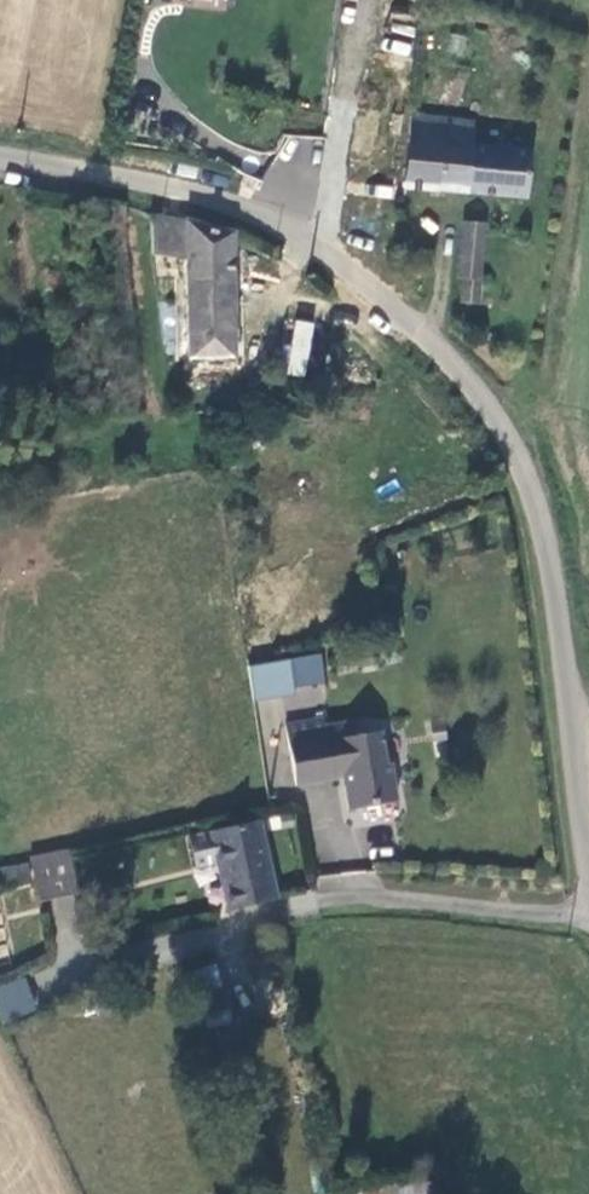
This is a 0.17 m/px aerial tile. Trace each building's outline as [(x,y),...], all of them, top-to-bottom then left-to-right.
[(409,107),(404,179),(527,192),(528,144),(468,137),(469,114),(409,107)] [(246,229),(154,209),(153,246),(188,252),(194,352),(241,350),(232,248),(242,251),(246,229)] [(461,269),(481,270),(483,217),(461,215),(458,269),(461,269)] [(479,293),(481,270),(461,269),(460,291),(479,293)] [(293,318),(287,375),(307,377),(314,320),(293,318)] [(243,374),(241,350),(194,352),(194,376),(243,374)] [(253,701),(284,697),(285,709),(327,702),(320,653),(247,664),(253,701)] [(289,742),(296,785),(343,778),(348,810),(397,802),(391,764),(386,765),(381,732),(356,736),(354,721),(326,726),(324,718),(286,724),(289,742)] [(274,901),(256,823),(209,833),(216,866),(228,912),(274,901)] [(216,866),(209,833),(188,838),(195,871),(216,866)] [(66,852),(30,860),(39,901),(74,894),(66,852)] [(0,866),(0,882),(23,881),(23,865),(0,866)] [(0,984),(0,1020),(35,1014),(28,979),(0,984)]
